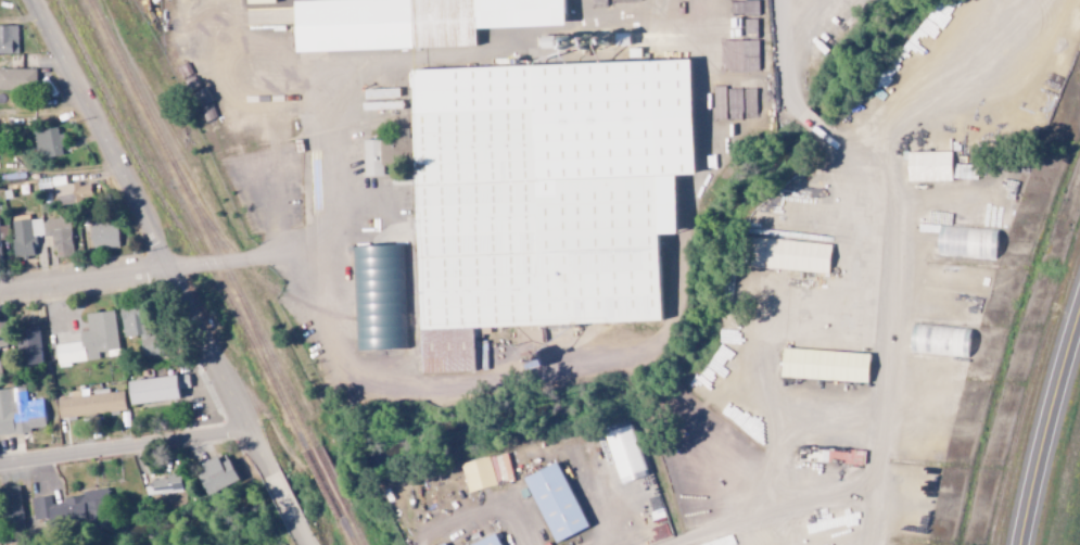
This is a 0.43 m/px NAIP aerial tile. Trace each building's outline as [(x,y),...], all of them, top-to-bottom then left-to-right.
[(757,0),(734,0),(734,24),(711,24),(711,53),(759,51),(757,0)] [(296,13),(298,66),(479,61),(478,45),(568,42),(567,1),(479,3),(479,9),(296,13)] [(17,53),(17,25),(0,25),(0,53),(17,53)] [(188,88),(205,79),(188,47),(171,56),(188,88)] [(760,67),(759,53),(713,54),(713,68),(760,67)] [(0,69),(0,89),(36,89),(36,69),(0,69)] [(694,80),(418,86),(424,343),(663,338),(662,254),(681,254),(678,192),(696,192),(694,80)] [(34,130),(37,158),(61,155),(60,146),(63,146),(60,127),(34,130)] [(951,151),(907,152),(907,182),(951,181),(951,151)] [(89,184),(79,185),(79,182),(54,186),(57,204),(91,199),(89,184)] [(73,255),(69,218),(41,221),(41,218),(11,221),(14,257),(36,255),(34,236),(53,235),(55,257),(73,255)] [(118,248),(117,221),(91,222),(91,249),(118,248)] [(997,230),(938,227),(937,256),(996,259),(997,230)] [(828,272),(830,243),(750,238),(748,267),(828,272)] [(356,256),(405,254),(408,360),(359,362),(356,256)] [(120,309),(124,337),(139,335),(142,357),(162,354),(159,335),(149,336),(147,323),(141,324),(138,306),(120,309)] [(119,354),(114,311),(86,314),(88,331),(80,332),(81,342),(55,344),(57,365),(99,361),(99,356),(119,354)] [(971,331),(913,323),(909,352),(967,359),(971,331)] [(19,365),(41,364),(40,326),(18,327),(19,365)] [(424,347),(477,346),(478,384),(425,386),(424,347)] [(868,382),(869,352),(782,349),(781,379),(868,382)] [(128,380),(130,404),(179,399),(178,389),(189,388),(188,374),(128,380)] [(42,399),(26,401),(25,387),(0,389),(0,435),(30,433),(30,428),(45,427),(42,399)] [(123,391),(109,392),(109,390),(87,392),(86,390),(70,391),(71,397),(57,399),(59,418),(125,412),(123,391)] [(620,484),(635,480),(633,474),(645,470),(630,424),(603,433),(620,484)] [(492,456),(494,482),(511,480),(508,454),(492,456)] [(221,463),(217,456),(195,467),(208,495),(239,480),(229,459),(221,463)] [(461,462),(466,492),(495,487),(490,457),(461,462)] [(555,542),(588,527),(557,462),(524,478),(555,542)] [(937,472),(908,468),(901,512),(899,530),(928,534),(937,472)] [(148,495),(182,493),(181,473),(167,474),(168,479),(147,480),(148,495)] [(22,529),(21,487),(4,487),(5,530),(22,529)] [(32,498),(33,522),(109,517),(107,491),(63,494),(64,504),(51,504),(51,496),(32,498)] [(496,534),(470,544),(501,544),(496,534)]
